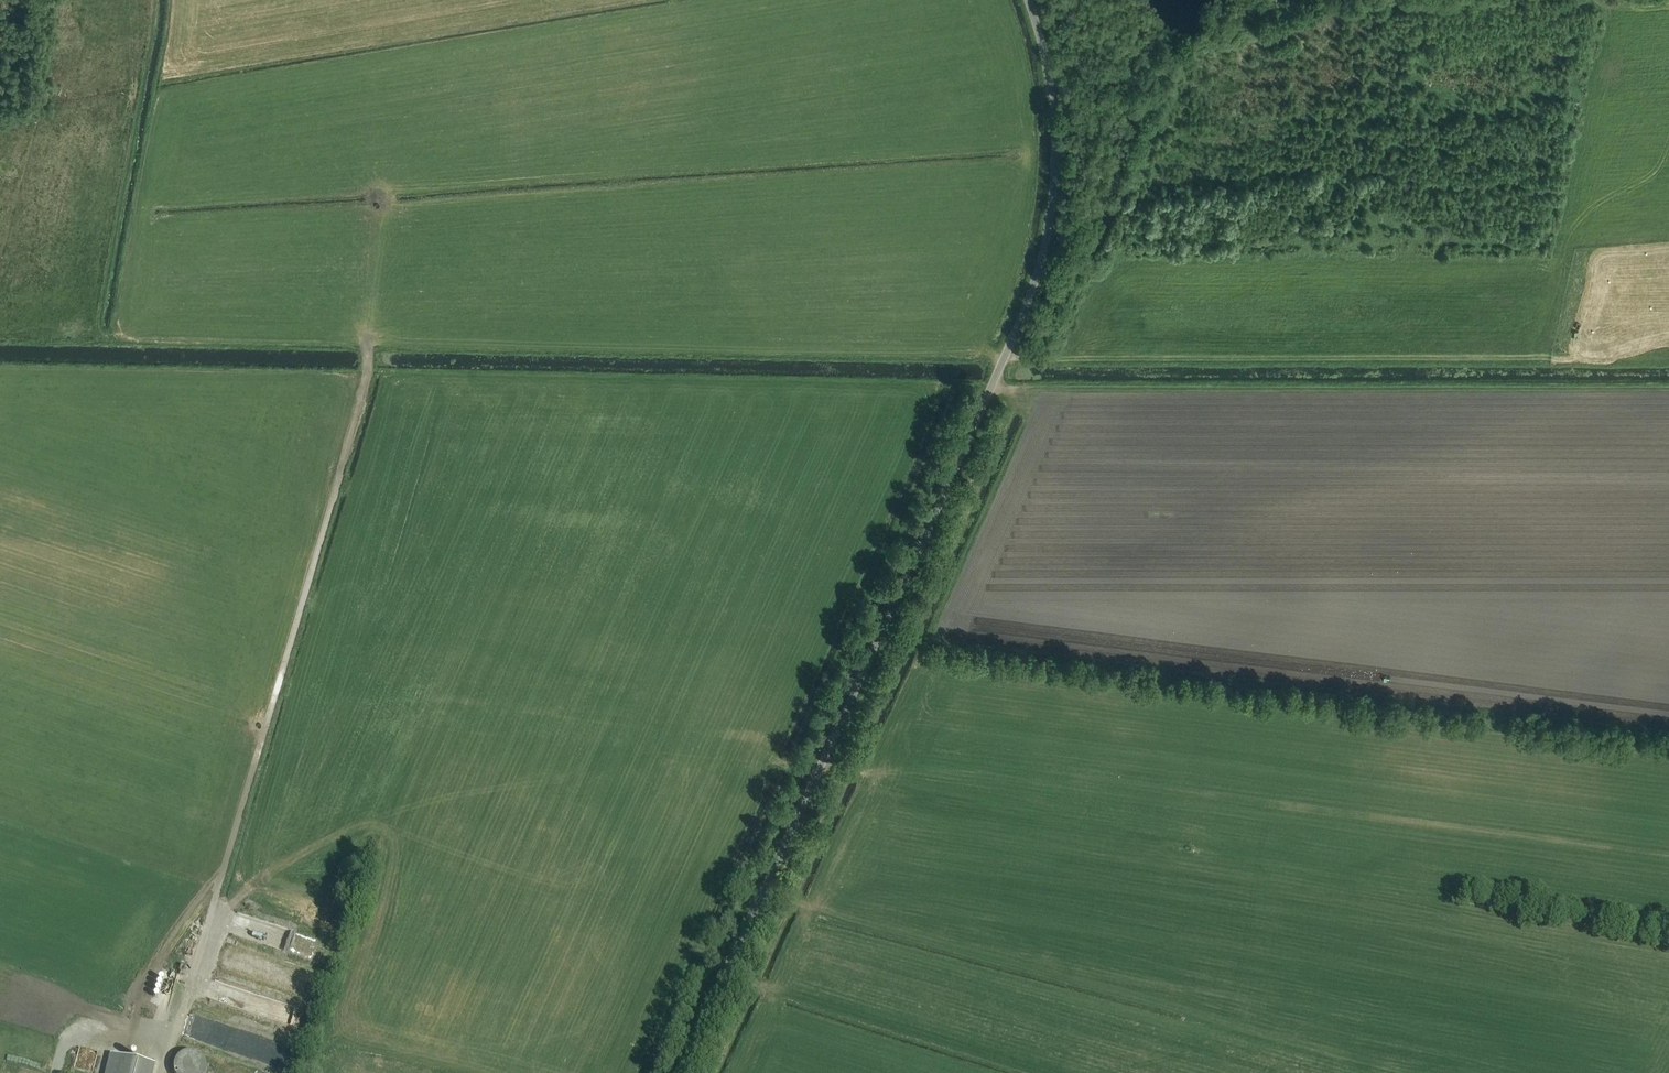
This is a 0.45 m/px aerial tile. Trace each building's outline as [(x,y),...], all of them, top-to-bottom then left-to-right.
[(750,810),(757,794),(749,790),(741,806),(750,810)] [(195,1052),(190,1052),(185,1053),(180,1055),(177,1059),(175,1064),(174,1069),(175,1072),(206,1072),(207,1068),(206,1063),(204,1058),(200,1055),(195,1052)] [(156,1066),(111,1054),(106,1072),(154,1072),(156,1066)]
